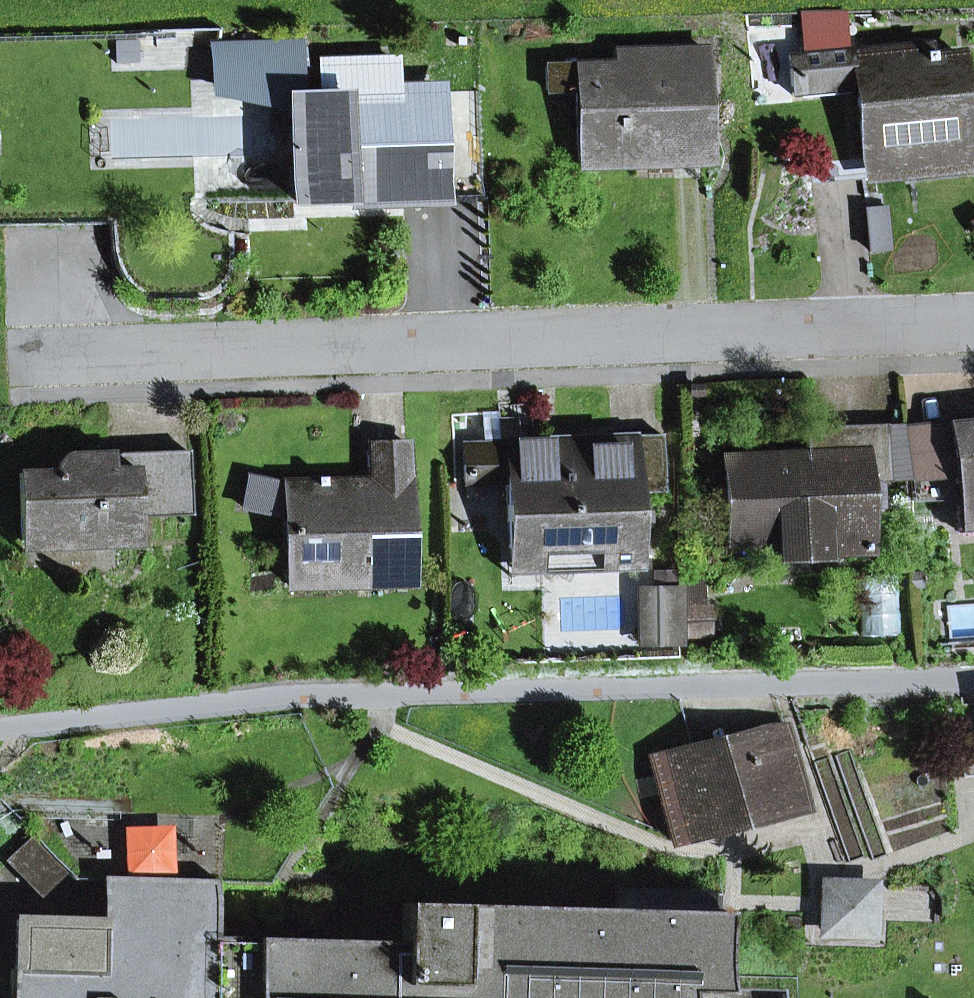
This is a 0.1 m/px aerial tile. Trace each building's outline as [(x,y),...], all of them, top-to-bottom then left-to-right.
[(292,112),(292,97),(291,42),(218,44),(209,44),(211,95),(292,112)] [(915,155),(916,172),(970,167),(959,53),(933,56),(932,50),(925,50),(925,46),(788,55),(792,95),(857,89),(864,160),(915,155)] [(577,89),(579,164),(710,160),(707,51),(642,53),(643,63),(576,65),(577,89)] [(440,198),(440,195),(478,194),(476,90),(395,92),(394,61),(323,62),(324,96),(292,97),(292,112),(295,202),(440,198)] [(546,66),(546,89),(577,89),(576,65),(546,66)] [(809,183),(916,172),(915,155),(864,160),(807,165),(809,183)] [(946,424),(951,462),(910,468),(911,480),(913,503),(941,499),(939,482),(973,482),(973,421),(946,424)] [(910,468),(951,462),(946,424),(885,426),(888,481),(911,480),(910,468)] [(779,540),(779,556),(867,553),(865,482),(888,481),(885,426),(805,429),(806,455),(724,457),(727,542),(779,540)] [(506,482),(509,570),(640,565),(638,524),(637,493),(650,493),(663,493),(661,435),(474,441),(474,450),(463,451),(464,484),(506,482)] [(286,516),(288,586),(410,583),(406,443),(371,444),(372,483),(325,484),(324,478),(317,478),(318,484),(286,485),(286,516)] [(137,534),(136,507),(190,505),(188,452),(131,454),(132,470),(105,470),(104,454),(73,456),(63,462),(59,472),(20,474),(22,539),(137,534)] [(105,470),(132,470),(131,454),(104,454),(105,470)] [(242,507),(286,516),(286,485),(248,477),(242,507)] [(973,528),(973,482),(939,482),(941,499),(955,497),(959,530),(973,528)] [(638,524),(651,523),(650,493),(637,493),(638,524)] [(640,591),(640,642),(679,642),(679,591),(640,591)] [(672,842),(806,807),(785,725),(691,749),(693,756),(652,767),(672,842)] [(68,873),(32,835),(5,861),(41,899),(68,873)] [(725,984),(725,981),(726,952),(727,912),(399,904),(398,943),(334,941),(336,884),(297,883),(295,939),(216,936),(217,884),(217,879),(129,876),(128,923),(101,922),(17,920),(16,970),(11,970),(10,997),(724,997),(725,984)] [(101,922),(128,923),(129,876),(102,876),(101,922)] [(817,938),(877,940),(879,879),(819,877),(817,938)] [(949,959),(950,932),(896,931),(895,957),(726,952),(725,981),(842,984),(842,997),(973,997),(973,960),(949,959)] [(835,988),(725,984),(724,997),(834,997),(835,988)]
